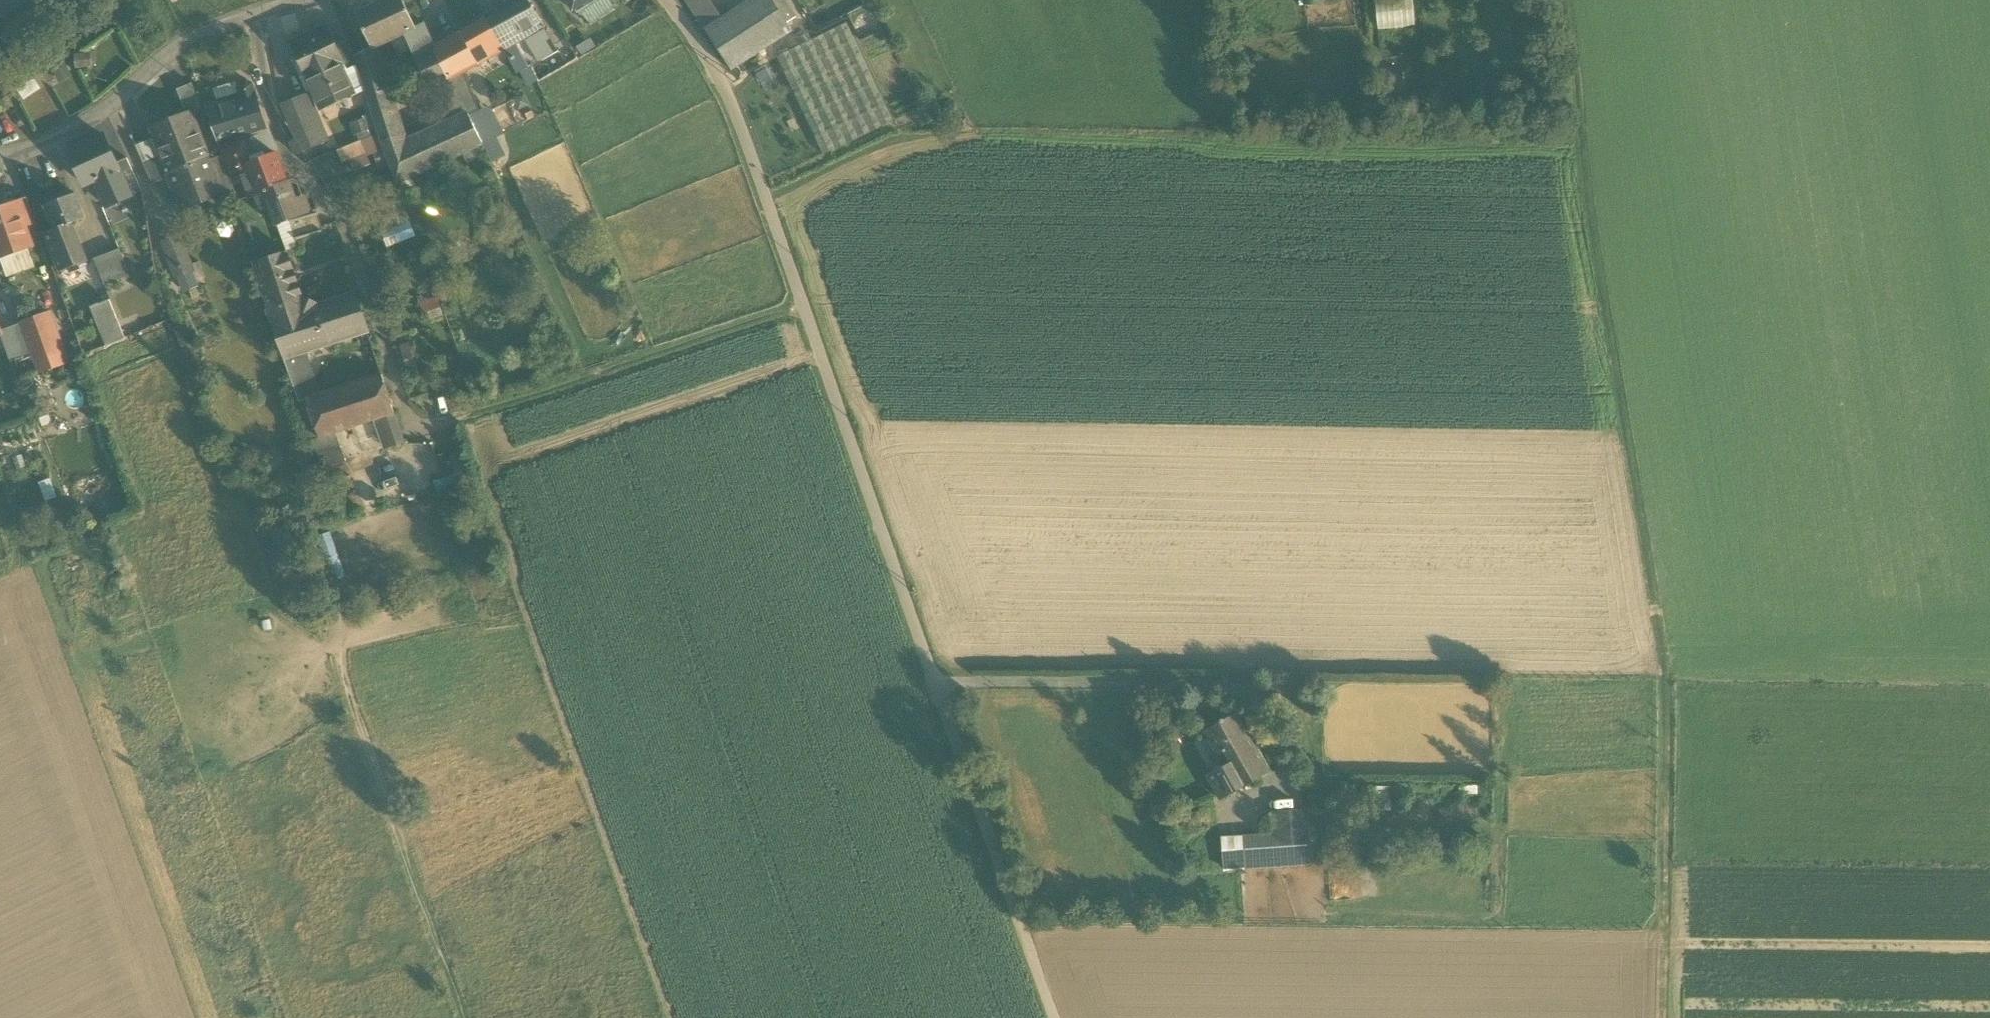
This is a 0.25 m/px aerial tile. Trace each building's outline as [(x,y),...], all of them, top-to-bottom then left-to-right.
[(405,33),(416,28),(416,27),(403,0),(382,0),(356,12),(373,48),(391,40),(405,33)] [(486,19),(496,37),(503,50),(514,43),(524,37),(543,27),(527,0),(521,0),(486,19)] [(577,13),(581,10),(598,0),(569,0),(577,13)] [(581,10),(591,25),(616,9),(611,0),(598,0),(581,10)] [(705,29),(722,18),(711,0),(686,0),(705,29)] [(722,18),(705,29),(731,70),(793,31),(787,22),(796,17),(785,0),(751,0),(722,18)] [(1378,30),(1415,26),(1412,0),(1375,0),(1378,30)] [(486,19),(461,33),(478,63),(481,62),(484,67),(493,62),(490,57),(503,50),(496,37),(486,19)] [(425,23),(416,27),(416,28),(405,33),(411,48),(428,84),(445,76),(449,75),(436,47),(425,23)] [(777,56),(824,154),(894,121),(847,23),(777,56)] [(291,43),(307,77),(328,67),(329,69),(340,64),(343,63),(344,62),(336,44),(327,26),(291,43)] [(524,37),(539,62),(558,51),(543,27),(524,37)] [(411,48),(405,33),(391,40),(397,54),(411,48)] [(461,33),(448,40),(464,70),(478,63),(461,33)] [(343,63),(346,69),(357,64),(355,56),(348,39),(336,44),(344,62),(343,63)] [(448,40),(436,47),(449,75),(450,78),(464,70),(448,40)] [(503,50),(516,73),(520,71),(528,67),(514,43),(503,50)] [(380,68),(373,48),(355,56),(357,64),(361,77),(380,68)] [(74,67),(91,67),(90,53),(74,54),(74,67)] [(64,62),(52,70),(60,82),(72,74),(64,62)] [(340,64),(353,91),(364,86),(361,77),(357,64),(346,69),(343,63),(340,64)] [(307,77),(315,95),(332,87),(338,98),(353,91),(340,64),(329,69),(328,67),(307,77)] [(520,71),(527,85),(537,81),(531,66),(520,71)] [(396,182),(415,173),(404,141),(380,68),(361,77),(364,86),(378,133),(381,142),(383,149),(388,162),(396,182)] [(452,121),(447,122),(459,153),(462,152),(481,143),(482,144),(493,139),(479,110),(478,109),(464,70),(450,78),(449,75),(445,76),(458,110),(449,113),(452,121)] [(17,89),(24,99),(40,88),(34,78),(17,89)] [(213,89),(217,103),(238,96),(234,82),(213,89)] [(177,89),(186,114),(192,112),(200,109),(192,83),(177,89)] [(320,106),(338,98),(332,87),(315,95),(320,106)] [(206,107),(220,148),(237,141),(236,136),(238,135),(239,136),(265,126),(253,91),(238,96),(217,103),(206,107)] [(291,141),(296,154),(328,141),(308,92),(282,103),(296,139),(291,141)] [(479,110),(493,139),(496,137),(504,134),(490,105),(479,110)] [(161,155),(169,173),(205,157),(208,156),(192,112),(186,114),(151,128),(155,138),(161,155)] [(447,122),(404,141),(415,173),(459,153),(447,122)] [(378,133),(361,140),(366,153),(367,155),(371,153),(383,149),(381,142),(378,133)] [(95,179),(107,206),(131,196),(116,163),(104,136),(69,152),(84,184),(95,179)] [(493,139),(482,144),(486,153),(490,162),(505,155),(496,137),(493,139)] [(142,162),(161,155),(155,138),(135,146),(142,162)] [(219,148),(229,174),(239,170),(238,167),(252,162),(244,139),(237,141),(220,148),(219,148)] [(361,140),(338,150),(343,162),(349,159),(366,153),(361,140)] [(482,144),(481,143),(462,152),(467,163),(486,153),(482,144)] [(371,153),(376,167),(388,162),(383,149),(371,153)] [(249,197),(264,191),(264,190),(286,181),(275,153),(252,162),(238,167),(239,170),(249,197)] [(367,155),(366,153),(349,159),(354,171),(371,164),(367,155)] [(142,162),(152,184),(169,173),(161,155),(142,162)] [(207,161),(220,194),(233,189),(219,155),(207,161)] [(207,161),(205,157),(169,173),(183,210),(185,209),(183,205),(216,190),(218,195),(220,194),(207,161)] [(116,163),(131,196),(142,191),(127,158),(116,163)] [(308,212),(302,195),(296,197),(291,182),(290,180),(286,181),(264,190),(264,191),(276,225),(277,225),(290,220),(309,213),(308,212)] [(293,182),(291,182),(296,197),(302,195),(298,184),(293,182)] [(183,205),(185,209),(218,195),(216,190),(183,205)] [(44,206),(54,229),(54,230),(72,223),(85,218),(75,193),(44,206)] [(381,206),(389,227),(409,220),(402,198),(381,206)] [(27,200),(16,204),(23,224),(34,220),(27,200)] [(28,246),(30,246),(23,224),(16,204),(0,209),(0,257),(28,246)] [(290,220),(295,242),(296,242),(323,234),(316,209),(308,212),(309,213),(290,220)] [(295,242),(290,220),(277,225),(287,250),(297,247),(296,242),(295,242)] [(410,220),(381,230),(387,246),(415,236),(410,220)] [(87,261),(72,223),(54,230),(54,229),(43,233),(59,271),(87,261)] [(161,241),(175,278),(177,278),(194,272),(195,271),(192,263),(182,234),(161,241)] [(0,257),(7,277),(36,267),(28,246),(0,257)] [(94,259),(104,286),(130,275),(120,249),(94,259)] [(254,262),(269,308),(302,297),(287,251),(254,262)] [(192,263),(195,271),(194,272),(197,280),(205,277),(199,261),(192,263)] [(197,280),(194,272),(177,278),(182,292),(199,286),(197,280)] [(302,298),(302,297),(269,308),(269,309),(267,309),(299,401),(319,395),(308,365),(306,351),(368,331),(355,293),(317,305),(302,298)] [(420,301),(427,320),(442,315),(435,296),(420,301)] [(91,307),(106,345),(125,338),(109,299),(91,307)] [(49,313),(21,323),(32,353),(34,361),(63,351),(49,313)] [(11,361),(32,353),(21,323),(4,329),(10,345),(6,347),(11,361)] [(4,329),(0,330),(1,334),(6,347),(10,345),(4,329)] [(400,344),(405,360),(414,358),(409,341),(400,344)] [(63,351),(34,361),(39,372),(67,362),(63,351)] [(419,374),(414,358),(405,360),(410,377),(419,374)] [(336,432),(378,418),(394,413),(395,413),(382,375),(319,395),(299,401),(312,440),(336,432)] [(403,442),(394,413),(378,418),(388,447),(403,442)] [(312,440),(322,467),(346,460),(340,446),(336,432),(312,440)] [(40,482),(46,501),(57,497),(51,478),(40,482)] [(331,532),(317,536),(333,582),(347,577),(331,532)] [(1207,776),(1220,800),(1269,772),(1235,713),(1224,720),(1223,718),(1220,720),(1221,721),(1204,731),(1223,766),(1207,776)] [(1361,808),(1392,807),(1391,785),(1360,786),(1361,808)] [(1243,837),(1245,868),(1309,864),(1305,811),(1274,813),(1276,835),(1243,837)] [(1223,869),(1245,868),(1243,837),(1221,838),(1223,869)]
